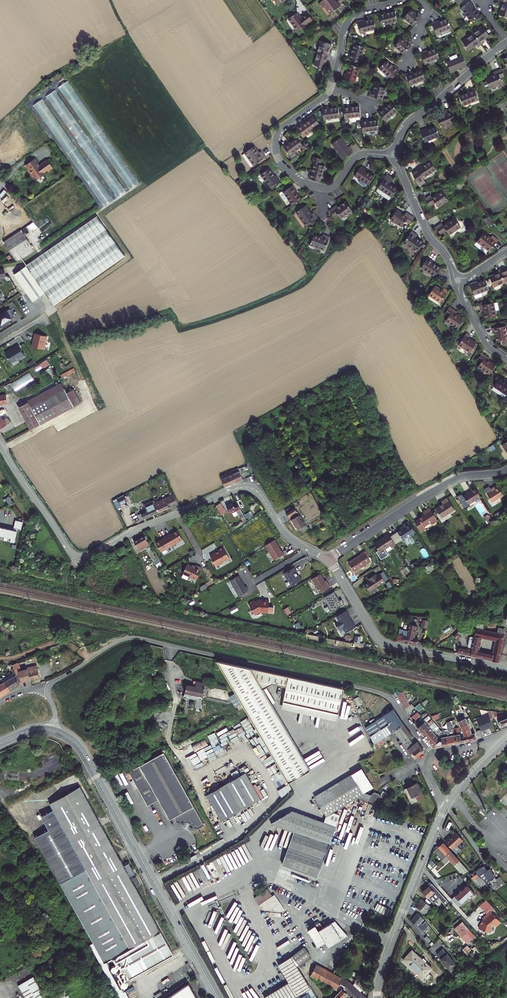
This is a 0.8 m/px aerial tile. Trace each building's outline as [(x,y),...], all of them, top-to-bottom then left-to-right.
[(337,2),(336,2),(334,3),(332,1),(334,0),(322,0),(319,2),(321,4),(323,7),(325,7),(330,13),(340,6),(337,2)] [(460,8),(470,21),(478,15),(473,8),(474,7),(470,1),(460,8)] [(500,1),(498,6),(501,7),(498,15),(506,18),(506,3),(500,1)] [(403,18),(412,26),(421,15),(418,12),(416,14),(410,10),(403,18)] [(397,21),(394,11),(385,14),(385,12),(378,14),(381,25),(397,21)] [(298,17),(299,16),(296,12),(288,19),(297,31),(312,20),(307,13),(301,18),(299,19),(298,17)] [(375,29),(373,19),(364,21),(363,20),(357,22),(359,33),(375,29)] [(450,28),(447,19),(438,22),(437,21),(431,23),(436,34),(450,28)] [(482,27),(472,34),(481,45),(484,42),(482,40),(488,36),(482,27)] [(477,47),(481,45),(472,34),(461,42),(468,51),(476,45),(477,47)] [(394,46),(403,54),(412,43),(408,40),(407,43),(401,38),(394,46)] [(317,52),(330,56),(331,52),(329,51),(331,44),(320,41),(317,52)] [(364,47),(354,44),(351,53),(350,52),(347,59),(359,63),(364,47)] [(439,58),(435,49),(426,52),(425,50),(419,53),(424,64),(439,58)] [(329,60),(330,56),(317,52),(313,65),(324,68),(326,60),(329,60)] [(466,66),(462,56),(446,62),(450,72),(461,67),(462,69),(466,66)] [(379,69),(391,79),(399,70),(393,65),(392,67),(385,61),(379,69)] [(358,68),(349,65),(346,73),(344,73),(342,80),(353,83),(358,68)] [(504,76),(501,69),(493,72),(494,75),(485,78),(486,81),(482,82),(485,88),(489,87),(489,88),(502,83),(500,78),(504,76)] [(424,79),(421,70),(412,73),(411,71),(405,74),(409,85),(424,79)] [(45,87),(60,76),(58,73),(47,80),(47,81),(43,84),(45,87)] [(137,184),(71,79),(62,85),(127,190),(137,184)] [(381,99),(385,88),(374,85),(372,92),(370,91),(368,95),(381,99)] [(50,94),(115,199),(124,193),(59,88),(50,94)] [(468,92),(459,96),(463,105),(478,99),(473,88),(467,91),(468,92)] [(104,207),(113,201),(45,98),(35,104),(48,124),(52,121),(59,132),(56,134),(104,207)] [(382,107),(376,112),(384,121),(397,110),(390,103),(383,109),(382,107)] [(349,105),(343,106),(344,118),(360,116),(359,106),(350,107),(349,105)] [(328,107),(321,108),(322,119),(339,117),(337,108),(329,109),(328,107)] [(445,114),(437,117),(441,127),(455,121),(450,108),(443,111),(445,114)] [(301,124),(295,128),(302,137),(319,125),(313,117),(302,125),(301,124)] [(362,132),(378,130),(376,120),(368,121),(367,120),(360,121),(362,132)] [(426,128),(419,131),(424,141),(439,135),(435,126),(427,130),(426,128)] [(288,142),(282,146),(289,156),(288,156),(290,159),(295,156),(295,155),(297,154),(295,151),(302,146),(296,138),(289,143),(288,142)] [(347,148),(340,138),(331,144),(342,159),(352,153),(348,147),(347,148)] [(260,152),(258,154),(253,147),(244,153),(253,166),(264,158),(260,152)] [(307,178),(319,182),(323,166),(319,165),(321,160),(313,157),(311,163),(314,164),(311,172),(310,172),(307,178)] [(33,158),(25,164),(28,168),(27,169),(31,175),(32,174),(35,179),(43,174),(43,172),(43,171),(46,169),(48,168),(49,169),(52,167),(47,158),(40,163),(41,163),(38,165),(37,163),(37,162),(33,158)] [(435,169),(430,161),(422,166),(421,165),(416,169),(416,170),(412,173),(412,175),(415,179),(414,180),(419,186),(425,182),(423,178),(435,169)] [(361,166),(354,176),(368,185),(373,176),(365,171),(366,170),(361,166)] [(273,176),(268,169),(260,175),(269,188),(279,181),(275,175),(273,176)] [(392,177),(387,174),(378,188),(384,192),(382,196),(389,200),(391,196),(392,197),(397,188),(389,183),(392,177)] [(292,206),(300,200),(295,192),(296,191),(292,186),(283,192),(281,192),(280,192),(280,193),(280,194),(284,201),(287,199),(292,206)] [(447,200),(441,191),(432,197),(430,195),(424,199),(429,206),(435,202),(438,207),(447,200)] [(336,205),(329,210),(333,216),(336,214),(340,219),(351,211),(345,202),(337,207),(336,205)] [(310,214),(304,206),(295,212),(305,227),(317,218),(313,212),(314,212),(310,214)] [(409,224),(414,217),(406,212),(404,214),(396,210),(390,219),(402,227),(405,222),(409,224)] [(96,216),(26,264),(26,265),(14,273),(33,300),(45,292),(54,304),(124,256),(96,216)] [(441,222),(435,227),(440,234),(446,230),(449,234),(460,227),(454,217),(443,225),(441,222)] [(35,222),(28,226),(31,231),(38,227),(35,222)] [(31,245),(21,230),(3,242),(13,256),(15,254),(16,255),(17,254),(18,255),(17,256),(17,257),(15,259),(16,260),(24,257),(34,250),(30,245),(31,245)] [(411,231),(403,243),(416,251),(422,242),(415,237),(417,235),(411,231)] [(489,251),(493,246),(498,240),(492,235),(490,238),(483,232),(476,241),(489,251)] [(321,237),(313,234),(309,245),(324,251),(329,237),(322,234),(321,237)] [(434,276),(440,267),(432,262),(433,261),(427,257),(421,267),(434,276)] [(504,282),(506,281),(506,269),(504,270),(503,268),(499,269),(504,282)] [(489,276),(493,287),(504,282),(499,269),(495,271),(496,273),(489,276)] [(488,289),(485,279),(476,283),(475,281),(469,284),(475,298),(481,296),(480,292),(488,289)] [(442,290),(435,285),(428,295),(440,302),(448,290),(444,288),(442,290)] [(497,302),(480,305),(480,309),(483,309),(485,318),(495,316),(495,311),(498,310),(497,302)] [(456,312),(449,307),(445,313),(449,316),(445,321),(457,328),(463,319),(455,314),(456,312)] [(0,314),(0,322),(1,323),(0,324),(0,325),(2,328),(9,324),(7,321),(11,319),(10,318),(14,316),(9,308),(0,314)] [(491,328),(492,333),(494,332),(496,341),(506,339),(506,340),(506,329),(505,329),(505,325),(491,328)] [(47,335),(35,332),(34,337),(35,337),(34,340),(33,340),(32,345),(44,348),(47,335)] [(470,335),(466,333),(458,345),(469,352),(476,343),(468,338),(470,335)] [(10,349),(5,352),(11,362),(17,358),(17,359),(24,355),(18,344),(12,347),(12,348),(10,350),(10,349)] [(489,357),(481,352),(477,359),(481,362),(478,367),(489,374),(495,365),(488,360),(489,357)] [(499,376),(492,388),(505,397),(506,393),(506,380),(506,381),(499,376)] [(28,402),(30,406),(64,387),(61,381),(27,400),(28,402)] [(31,429),(74,405),(64,387),(30,406),(28,402),(19,407),(31,429)] [(10,421),(7,417),(6,417),(2,411),(1,410),(0,411),(0,428),(10,421)] [(243,479),(239,468),(226,474),(231,484),(243,479)] [(231,484),(226,474),(220,477),(225,487),(231,484)] [(494,489),(492,490),(491,489),(489,486),(484,489),(487,493),(492,502),(503,495),(497,485),(493,487),(494,489)] [(481,497),(474,486),(470,489),(471,491),(464,496),(462,494),(460,494),(457,496),(464,507),(481,497)] [(169,505),(177,501),(173,493),(154,502),(156,507),(159,512),(170,507),(169,505)] [(127,501),(124,495),(113,501),(117,509),(121,507),(120,505),(127,501)] [(455,510),(447,497),(441,501),(442,503),(436,508),(442,518),(455,510)] [(144,519),(159,512),(156,507),(154,502),(144,506),(147,511),(142,513),(144,519)] [(221,502),(216,506),(222,515),(227,511),(221,502)] [(232,503),(226,505),(230,514),(236,511),(240,518),(244,515),(238,506),(235,507),(232,503)] [(301,528),(303,531),(308,528),(294,507),(286,512),(297,530),(301,528)] [(438,520),(430,507),(423,512),(424,514),(418,518),(419,519),(415,521),(421,531),(425,528),(424,527),(430,523),(431,524),(438,520)] [(23,522),(15,520),(13,530),(0,527),(0,528),(0,536),(11,538),(10,542),(14,543),(17,529),(21,530),(23,522)] [(415,532),(408,521),(403,524),(404,526),(397,531),(403,540),(404,539),(406,542),(408,540),(410,543),(412,544),(414,542),(415,541),(411,535),(415,532)] [(156,543),(162,553),(173,546),(183,540),(178,531),(174,533),(174,534),(172,535),(171,534),(163,539),(163,540),(161,541),(160,541),(156,543)] [(397,531),(390,536),(395,544),(403,540),(397,531)] [(390,536),(388,534),(374,543),(378,550),(376,552),(381,559),(388,555),(384,549),(390,545),(392,547),(395,544),(390,536)] [(151,544),(146,536),(134,542),(139,551),(151,544)] [(274,540),(265,545),(274,560),(284,554),(281,550),(281,551),(274,540)] [(159,558),(153,548),(152,549),(150,547),(147,549),(154,561),(159,558)] [(216,566),(230,559),(224,547),(218,550),(219,551),(216,553),(216,552),(210,555),(216,566)] [(361,553),(361,554),(349,562),(355,571),(371,561),(364,551),(361,553)] [(182,573),(196,580),(201,569),(195,566),(194,568),(187,564),(182,573)] [(297,572),(294,567),(284,573),(287,580),(288,579),(292,586),(301,580),(298,575),(297,575),(296,573),(297,572)] [(375,574),(371,577),(372,579),(370,580),(365,584),(369,591),(389,579),(384,571),(377,576),(375,574)] [(320,574),(311,579),(320,593),(330,587),(326,580),(324,581),(320,574)] [(230,581),(239,596),(248,591),(246,587),(245,588),(238,576),(230,581)] [(334,592),(324,598),(328,605),(327,606),(330,611),(339,606),(339,607),(344,604),(342,599),(339,601),(334,592)] [(260,612),(268,612),(273,613),(273,607),(268,607),(269,600),(261,599),(260,600),(257,600),(255,602),(254,600),(248,604),(255,615),(260,612)] [(469,615),(480,608),(477,603),(472,606),(466,610),(469,615)] [(349,617),(346,611),(336,616),(339,621),(335,624),(338,630),(342,627),(345,633),(355,627),(350,619),(349,617)] [(399,628),(397,640),(417,644),(418,637),(414,636),(416,624),(409,623),(407,630),(399,628)] [(476,623),(473,637),(471,636),(469,637),(467,648),(466,655),(482,658),(498,662),(504,634),(496,633),(483,630),(484,625),(476,623)] [(463,647),(466,648),(465,645),(466,644),(463,634),(470,628),(467,624),(456,632),(459,636),(461,642),(463,647)] [(459,646),(457,653),(466,655),(467,648),(466,648),(463,647),(461,642),(457,643),(459,646)] [(343,688),(217,661),(224,673),(288,783),(310,770),(263,689),(272,684),(286,686),(283,701),(338,713),(343,688)] [(17,663),(12,666),(14,669),(17,675),(19,674),(21,682),(40,677),(37,666),(28,668),(29,669),(21,671),(17,663)] [(11,678),(9,676),(4,679),(11,690),(19,685),(22,683),(21,682),(19,674),(17,675),(14,676),(11,678)] [(0,679),(0,697),(11,690),(4,679),(3,678),(0,679)] [(206,684),(205,683),(197,682),(196,687),(187,685),(185,693),(186,693),(203,697),(206,684)] [(397,695),(402,704),(407,701),(402,693),(401,692),(397,695)] [(338,713),(283,701),(281,709),(336,720),(338,713)] [(407,714),(414,708),(411,704),(409,705),(404,709),(407,714)] [(393,710),(383,716),(389,724),(387,726),(391,732),(393,731),(403,725),(393,710)] [(495,712),(488,711),(490,719),(497,716),(495,712)] [(412,722),(419,717),(416,713),(410,718),(412,722)] [(457,722),(460,727),(469,723),(465,715),(461,717),(463,719),(460,720),(457,722)] [(481,731),(493,726),(490,719),(489,715),(477,720),(481,731)] [(374,744),(391,732),(387,726),(389,724),(383,716),(366,727),(370,737),(374,744)] [(415,725),(420,732),(427,726),(428,722),(431,719),(430,718),(429,716),(424,720),(425,721),(422,724),(419,721),(415,725)] [(497,718),(500,726),(506,724),(506,717),(506,716),(503,717),(503,716),(497,718)] [(431,725),(433,722),(431,719),(428,722),(427,726),(420,732),(423,735),(430,730),(431,725)] [(423,735),(426,739),(433,733),(433,727),(435,725),(433,722),(431,725),(430,730),(423,735)] [(460,727),(462,731),(470,729),(472,728),(469,723),(460,727)] [(412,736),(403,725),(393,731),(400,740),(396,742),(402,743),(408,738),(412,736)] [(436,729),(438,728),(435,725),(433,727),(433,733),(426,739),(429,742),(436,737),(436,729)] [(440,730),(438,728),(436,729),(436,737),(429,742),(432,746),(439,740),(438,738),(438,736),(438,732),(440,730)] [(453,729),(452,729),(453,732),(455,735),(456,744),(461,742),(459,734),(455,732),(454,728),(453,729)] [(463,736),(463,734),(461,733),(459,734),(461,742),(468,741),(466,735),(463,736)] [(466,735),(468,741),(477,739),(476,739),(474,733),(471,734),(466,735)] [(439,740),(432,746),(433,748),(442,746),(441,737),(442,734),(440,735),(440,737),(438,738),(439,740)] [(413,744),(408,738),(402,743),(411,755),(414,759),(423,750),(416,742),(413,744)] [(411,755),(402,743),(396,742),(408,758),(411,755)] [(320,750),(306,758),(312,768),(326,760),(320,750)] [(154,792),(158,799),(169,818),(174,816),(176,821),(179,820),(183,820),(185,820),(189,821),(193,824),(195,826),(197,828),(203,824),(163,752),(159,754),(128,771),(143,798),(154,792)] [(61,754),(57,756),(63,769),(47,778),(49,782),(70,770),(61,754)] [(245,772),(206,794),(221,820),(260,798),(245,772)] [(358,797),(366,794),(364,793),(362,794),(351,775),(314,797),(320,807),(325,816),(358,797)] [(416,783),(406,787),(407,788),(404,789),(411,804),(424,797),(416,783)] [(123,866),(80,787),(49,804),(53,810),(41,817),(48,830),(34,837),(93,944),(103,963),(116,957),(128,980),(172,955),(148,912),(123,867),(123,866)] [(154,792),(143,798),(147,805),(158,799),(154,792)] [(311,810),(313,809),(315,808),(320,807),(314,797),(306,802),(308,806),(311,810)] [(324,822),(292,811),(270,823),(285,828),(293,831),(282,864),(317,876),(335,826),(324,822)] [(335,826),(339,814),(333,812),(325,817),(324,822),(335,826)] [(268,842),(275,827),(272,825),(265,841),(268,842)] [(448,837),(444,841),(456,853),(460,849),(457,846),(463,840),(455,832),(451,835),(451,836),(449,838),(448,837)] [(442,842),(438,847),(446,856),(451,852),(442,842)] [(243,845),(217,858),(225,873),(251,860),(243,845)] [(446,856),(438,847),(434,851),(433,852),(441,860),(446,856)] [(467,870),(451,852),(446,856),(459,871),(462,874),(467,870)] [(128,864),(123,866),(130,877),(134,875),(128,864)] [(483,865),(475,871),(478,875),(481,879),(486,876),(489,880),(493,877),(488,868),(486,869),(483,865)] [(477,890),(485,883),(481,879),(478,875),(475,871),(469,875),(474,882),(472,885),(477,890)] [(180,898),(202,887),(194,872),(173,883),(180,898)] [(504,883),(499,877),(495,879),(500,886),(504,883)] [(448,902),(431,883),(422,892),(427,898),(428,897),(433,903),(438,898),(444,905),(448,902)] [(466,885),(454,896),(461,904),(462,905),(474,893),(466,885)] [(267,889),(254,898),(258,906),(264,902),(269,910),(280,903),(274,894),(272,896),(267,889)] [(454,896),(451,899),(458,907),(461,904),(454,896)] [(420,902),(415,907),(426,915),(432,908),(421,899),(419,901),(420,902)] [(491,906),(486,900),(479,906),(484,912),(491,906)] [(284,910),(280,903),(269,910),(280,912),(284,910)] [(491,906),(484,912),(487,915),(491,911),(493,909),(491,906)] [(490,933),(492,927),(494,925),(495,927),(500,922),(491,911),(487,915),(482,919),(483,920),(482,921),(481,924),(480,924),(478,929),(490,933)] [(423,919),(416,913),(410,921),(422,932),(428,925),(425,921),(422,924),(420,923),(423,919)] [(328,947),(347,935),(335,921),(323,928),(320,922),(307,929),(317,946),(325,942),(328,947)] [(466,943),(473,936),(462,922),(454,929),(466,943)] [(119,997),(125,997),(103,963),(93,944),(90,945),(119,997)] [(467,945),(462,949),(467,955),(471,951),(467,945)] [(303,947),(291,957),(296,965),(310,955),(303,947)] [(442,949),(436,954),(448,969),(455,964),(442,949)] [(411,950),(403,960),(414,970),(422,977),(422,978),(431,969),(411,950)] [(291,957),(278,965),(289,983),(265,997),(292,997),(310,987),(298,968),(296,966),(291,957)] [(333,997),(343,997),(347,993),(352,997),(367,997),(360,992),(356,988),(349,982),(333,974),(316,964),(310,976),(339,991),(333,997)] [(422,977),(414,970),(412,972),(420,980),(422,977)] [(18,985),(25,997),(42,997),(44,997),(33,977),(18,985)] [(188,985),(167,997),(196,997),(188,985)] [(310,988),(294,997),(317,997),(310,988)]
